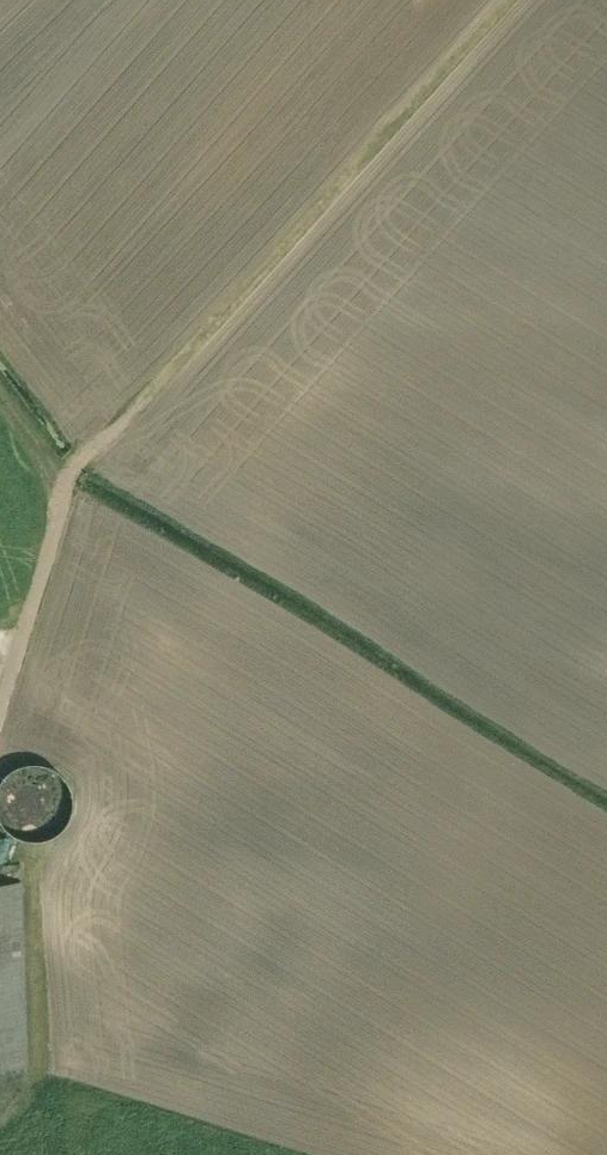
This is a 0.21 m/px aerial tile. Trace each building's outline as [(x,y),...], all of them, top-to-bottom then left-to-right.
[(26,1075),(22,881),(0,881),(0,1076),(26,1075)]
